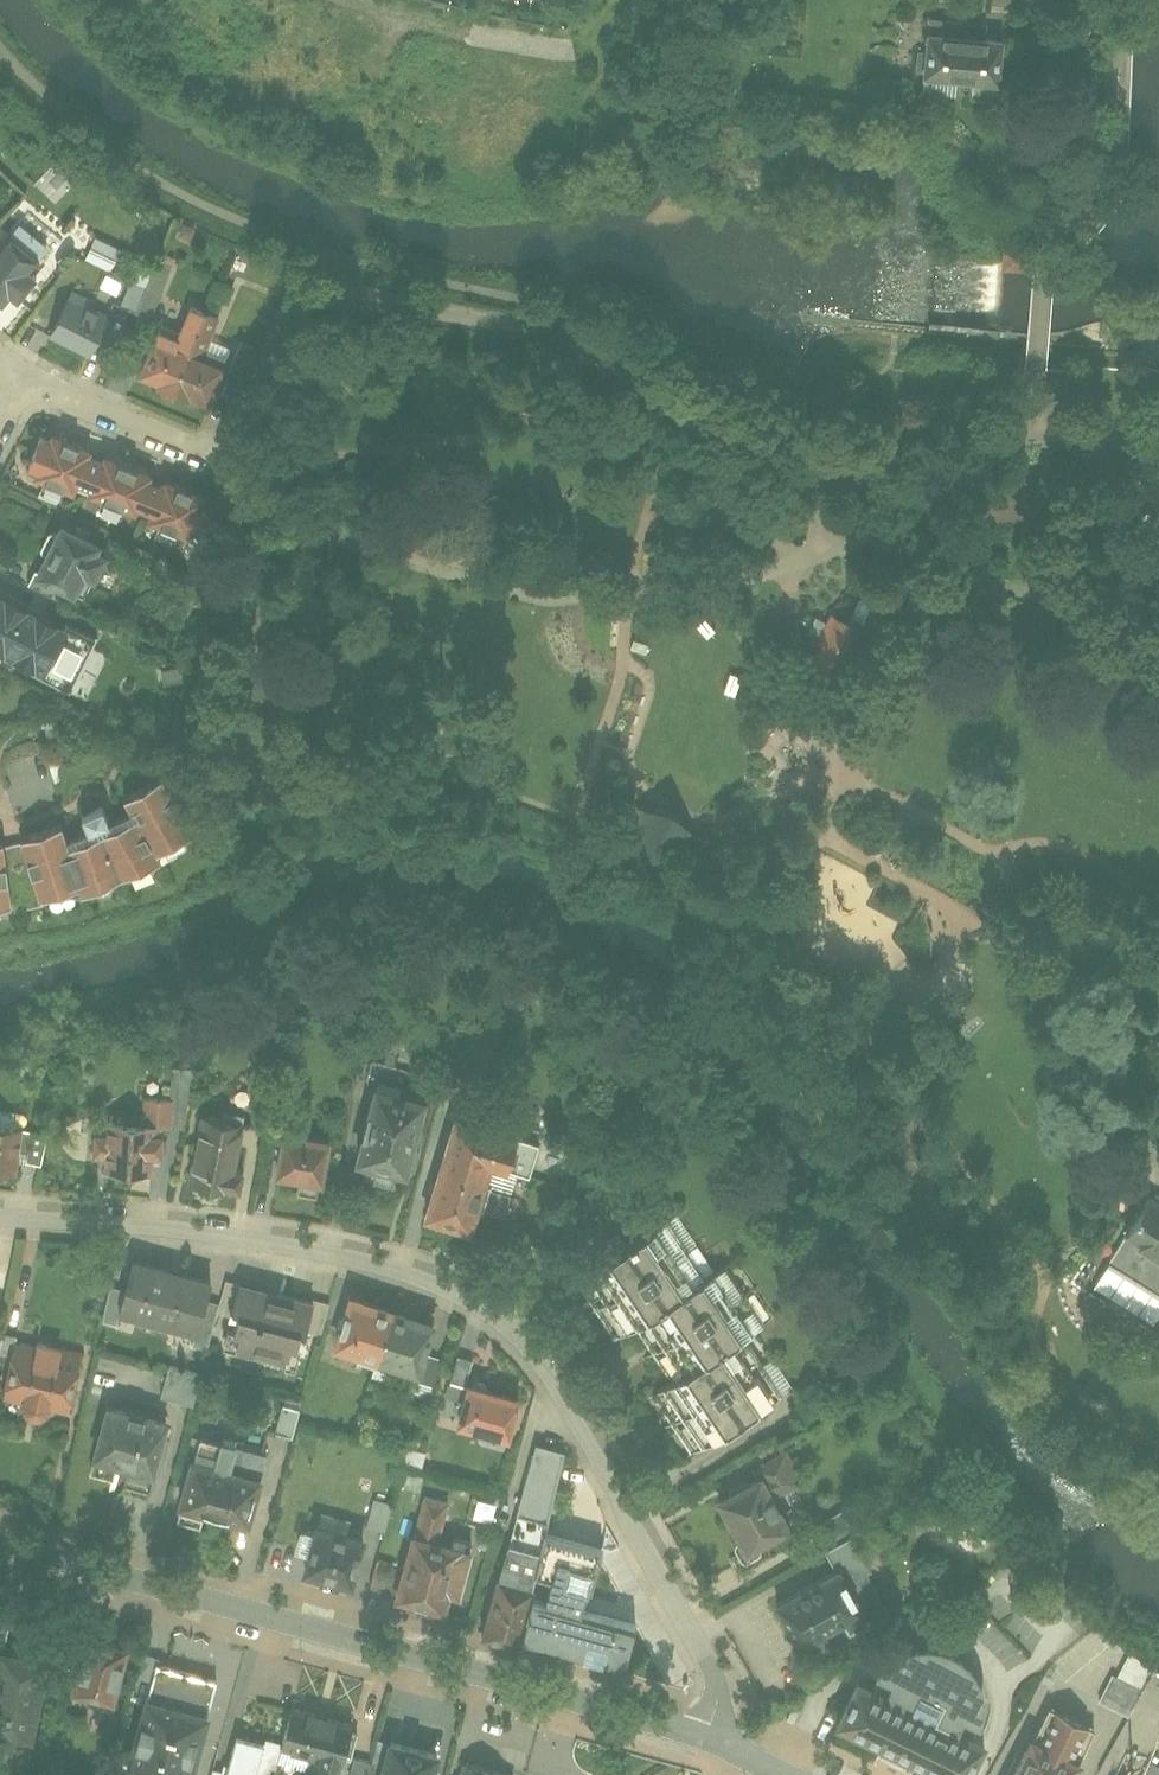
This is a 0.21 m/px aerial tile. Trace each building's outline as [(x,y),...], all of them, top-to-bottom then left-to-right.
[(915,22),(908,76),(985,85),(992,31),(915,22)] [(3,301),(10,291),(16,295),(36,269),(32,266),(43,252),(10,227),(0,240),(0,299),(3,301)] [(84,261),(113,268),(118,246),(90,238),(84,261)] [(1001,245),(999,260),(1025,265),(1027,250),(1001,245)] [(152,318),(171,264),(156,258),(152,269),(135,263),(119,306),(152,318)] [(70,289),(50,332),(91,352),(112,309),(70,289)] [(160,323),(139,377),(209,405),(232,348),(211,340),(222,314),(194,303),(182,332),(160,323)] [(201,495),(37,427),(16,477),(64,497),(67,492),(116,512),(110,526),(163,548),(169,534),(183,540),(201,495)] [(95,536),(54,516),(28,569),(72,590),(82,569),(90,573),(102,548),(92,543),(95,536)] [(841,589),(801,578),(782,645),(822,656),(841,589)] [(68,680),(93,630),(0,585),(0,647),(68,680)] [(6,891),(7,897),(36,890),(32,879),(77,865),(83,876),(120,862),(157,844),(152,835),(189,815),(160,761),(123,780),(133,798),(109,807),(101,793),(79,804),(87,819),(64,825),(59,809),(14,823),(19,836),(0,839),(0,892),(6,891)] [(674,785),(628,798),(647,855),(701,826),(674,785)] [(394,1169),(410,1173),(433,1078),(401,1071),(403,1061),(372,1054),(367,1073),(374,1075),(354,1157),(369,1161),(365,1178),(390,1184),(394,1169)] [(124,1182),(124,1177),(151,1179),(153,1159),(161,1159),(163,1134),(155,1134),(155,1124),(170,1125),(171,1100),(146,1098),(144,1122),(110,1120),(109,1138),(97,1137),(95,1161),(109,1162),(108,1173),(110,1173),(109,1181),(124,1182)] [(201,1112),(190,1188),(232,1194),(234,1179),(241,1180),(244,1160),(239,1159),(245,1119),(201,1112)] [(457,1118),(448,1150),(490,1162),(526,1173),(528,1168),(567,1180),(576,1150),(553,1143),(556,1132),(525,1123),(523,1132),(500,1125),(498,1130),(457,1118)] [(15,1171),(16,1156),(24,1157),(23,1164),(43,1165),(46,1132),(22,1130),(0,1128),(0,1170),(15,1171)] [(283,1128),(275,1177),(300,1180),(297,1196),(317,1199),(319,1183),(324,1184),(332,1135),(283,1128)] [(429,1215),(440,1218),(437,1227),(456,1233),(458,1226),(471,1229),(477,1208),(505,1217),(511,1194),(483,1186),(490,1162),(448,1150),(429,1215)] [(1158,1288),(1158,1198),(1146,1190),(1106,1255),(1158,1288)] [(655,1227),(578,1274),(614,1333),(630,1323),(666,1382),(650,1391),(689,1455),(766,1408),(729,1347),(745,1338),(709,1279),(693,1289),(655,1227)] [(120,1253),(103,1318),(117,1322),(121,1310),(196,1330),(192,1343),(206,1347),(216,1312),(201,1308),(210,1277),(120,1253)] [(216,1344),(296,1365),(313,1301),(232,1280),(216,1344)] [(339,1293),(323,1348),(413,1375),(410,1385),(433,1392),(444,1357),(424,1351),(433,1321),(339,1293)] [(13,1338),(0,1384),(0,1393),(68,1411),(83,1357),(13,1338)] [(456,1425),(500,1438),(514,1395),(469,1381),(474,1364),(455,1358),(448,1383),(467,1388),(456,1425)] [(100,1402),(85,1458),(155,1477),(170,1421),(100,1402)] [(291,1434),(298,1407),(280,1403),(274,1430),(291,1434)] [(188,1432),(169,1504),(248,1525),(262,1476),(227,1467),(233,1444),(188,1432)] [(717,1505),(742,1550),(788,1524),(790,1523),(776,1497),(802,1483),(787,1457),(758,1473),(762,1480),(717,1505)] [(414,1531),(403,1528),(386,1594),(449,1611),(466,1545),(442,1539),(451,1502),(423,1495),(414,1531)] [(373,1498),(366,1525),(382,1529),(390,1503),(373,1498)] [(830,1515),(811,1527),(818,1540),(838,1528),(830,1515)] [(369,1532),(316,1518),(301,1575),(354,1589),(369,1532)] [(482,1636),(516,1644),(517,1638),(541,1534),(515,1528),(511,1544),(503,1542),(483,1631),(482,1636)] [(835,1566),(771,1604),(798,1648),(882,1598),(867,1572),(872,1569),(850,1533),(824,1548),(835,1566)] [(517,1638),(628,1664),(638,1619),(585,1607),(599,1547),(541,1534),(517,1638)] [(110,1689),(123,1645),(76,1631),(63,1675),(110,1689)] [(833,1713),(955,1774),(963,1774),(985,1731),(974,1725),(979,1714),(982,1696),(980,1681),(975,1668),(965,1655),(949,1645),(932,1640),(915,1641),(901,1645),(890,1652),(880,1662),(873,1674),(857,1666),(833,1713)] [(48,1650),(0,1641),(0,1744),(9,1746),(12,1729),(34,1732),(48,1650)] [(1128,1715),(1154,1667),(1126,1652),(1100,1700),(1128,1715)] [(154,1663),(127,1772),(139,1774),(192,1774),(216,1679),(154,1663)] [(1008,1774),(1069,1774),(1094,1724),(1044,1700),(1008,1774)] [(283,1743),(282,1746),(320,1757),(318,1764),(338,1770),(340,1762),(342,1763),(344,1757),(350,1758),(357,1733),(351,1732),(352,1725),(293,1709),(283,1743)] [(229,1765),(226,1774),(270,1774),(272,1768),(276,1769),(282,1746),(283,1743),(266,1738),(265,1743),(237,1735),(229,1765)] [(372,1774),(428,1774),(435,1750),(408,1743),(382,1737),(372,1774)] [(507,1773),(461,1761),(457,1774),(506,1774),(507,1773)] [(229,1765),(224,1764),(223,1771),(214,1768),(212,1774),(226,1774),(229,1765)]
